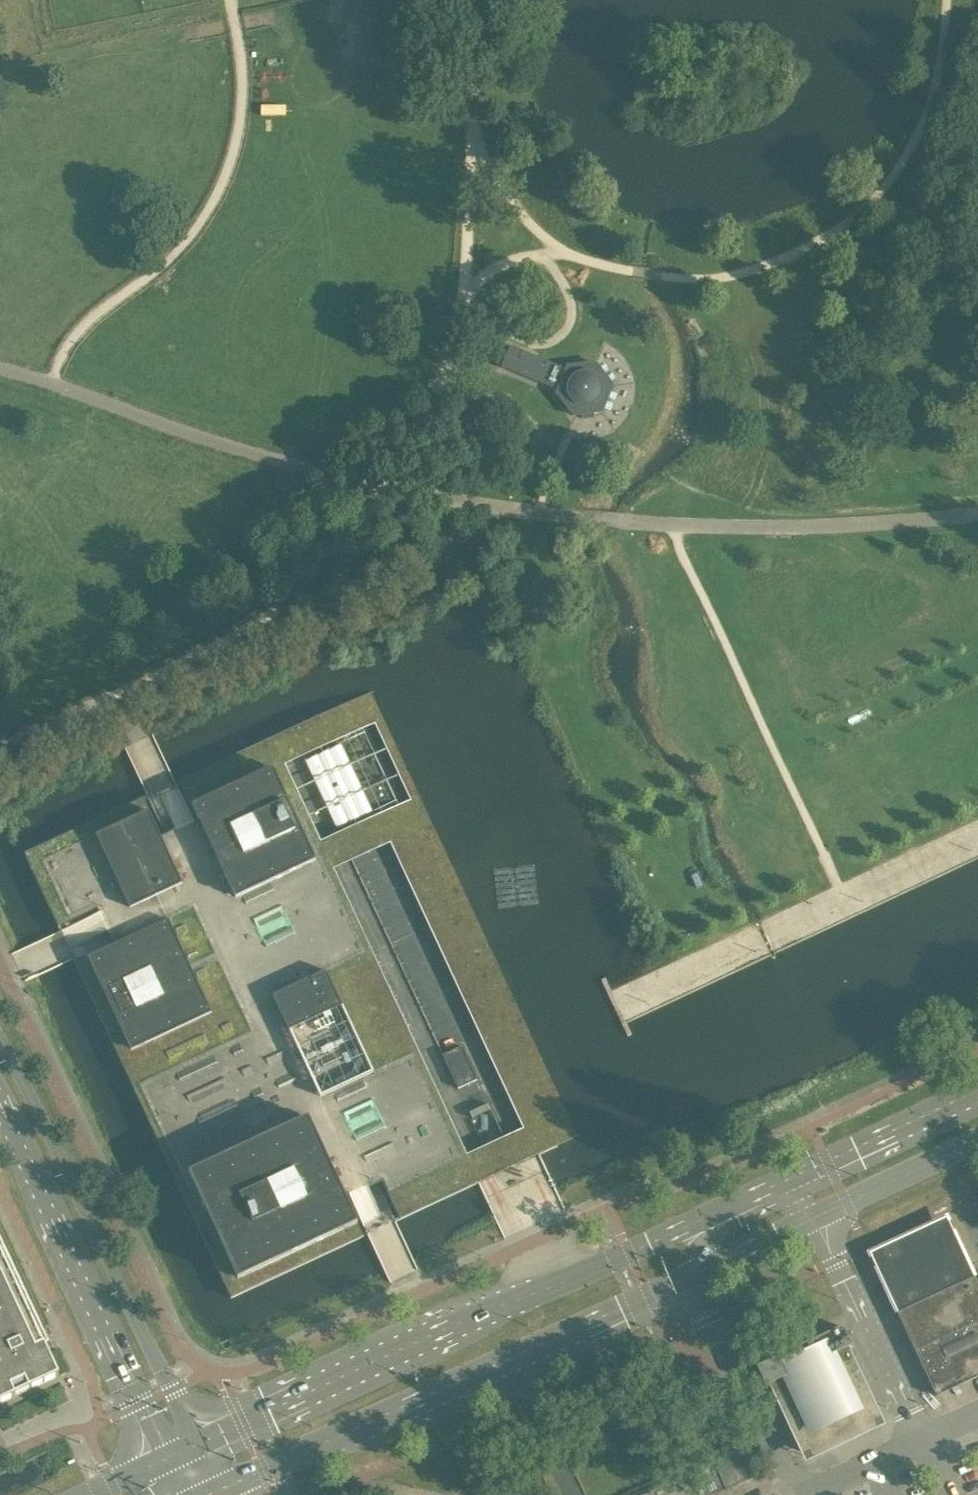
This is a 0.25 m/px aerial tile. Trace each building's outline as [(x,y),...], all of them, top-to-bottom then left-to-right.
[(613,385),(595,362),(566,366),(565,369),(538,358),(510,346),(501,367),(556,390),(555,393),(573,416),(581,415),(581,418),(594,417),(594,413),(602,412),(613,385)] [(161,836),(143,798),(24,853),(58,927),(96,909),(103,925),(113,946),(76,963),(231,1298),(363,1236),(345,1198),(382,1181),(399,1219),(479,1182),(272,738),(180,781),(197,819),(161,836)] [(458,1089),(477,1080),(462,1047),(442,1056),(458,1089)] [(942,1215),(865,1252),(896,1316),(898,1315),(973,1279),(942,1215)] [(58,1376),(0,1241),(0,1403),(58,1376)] [(973,1279),(898,1315),(936,1396),(977,1376),(977,1289),(973,1279)] [(841,1327),(755,1368),(764,1387),(773,1383),(807,1455),(834,1442),(830,1433),(876,1411),(846,1348),(850,1346),(841,1327)] [(755,1476),(754,1474),(741,1447),(712,1461),(726,1490),(755,1476)]
